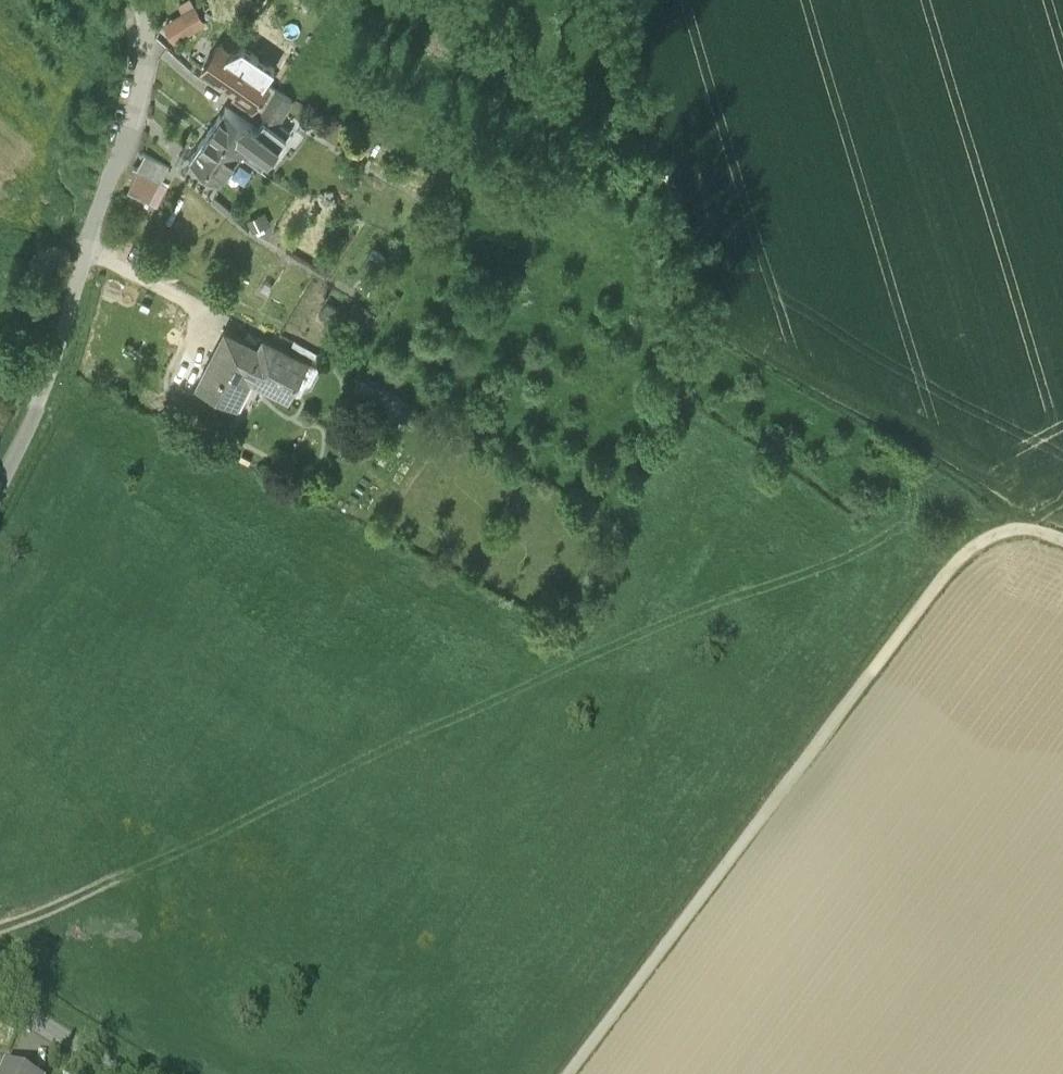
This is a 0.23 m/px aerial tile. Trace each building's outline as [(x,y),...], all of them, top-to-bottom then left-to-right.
[(196,5),(164,25),(175,43),(208,23),(196,5)] [(236,49),(223,40),(203,68),(236,91),(232,96),(255,112),(274,85),(232,55),(236,49)] [(276,88),(262,113),(281,123),(295,99),(276,88)] [(226,106),(209,131),(241,155),(248,145),(268,160),(270,162),(281,147),(258,129),(226,106)] [(265,120),(258,129),(281,147),(288,137),(265,120)] [(241,155),(209,131),(190,157),(217,179),(221,181),(224,177),(241,155)] [(248,145),(241,155),(261,169),(268,160),(248,145)] [(136,171),(139,172),(161,184),(170,166),(145,154),(136,171)] [(217,179),(190,157),(180,170),(207,192),(217,179)] [(139,172),(128,194),(150,205),(161,184),(139,172)] [(217,179),(207,192),(218,200),(232,183),(224,177),(221,181),(217,179)] [(311,364),(263,340),(259,349),(226,333),(197,391),(239,411),(252,385),(291,404),(311,364)] [(7,1062),(2,1073),(35,1073),(7,1062)]
